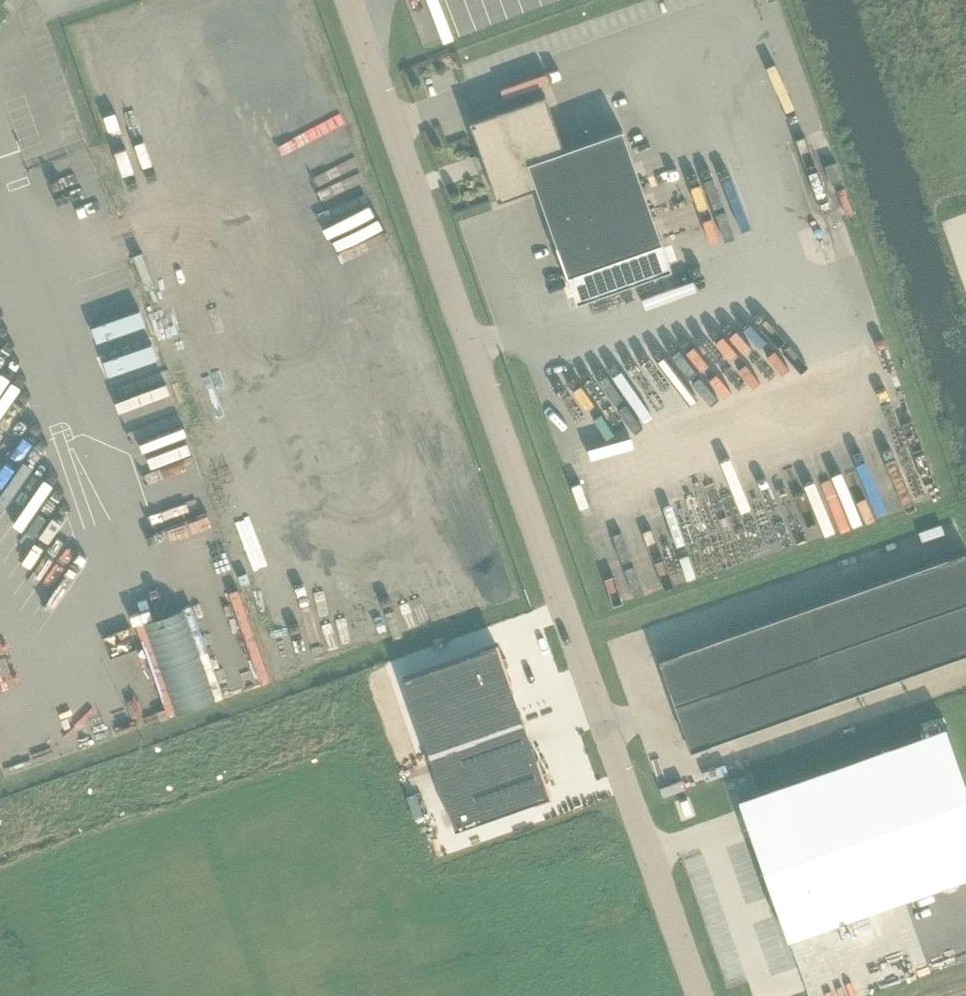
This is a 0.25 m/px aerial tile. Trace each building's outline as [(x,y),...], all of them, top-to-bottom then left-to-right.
[(546,95),(470,122),(498,201),(537,187),(568,275),(577,302),(672,268),(662,242),(623,129),(565,149),(546,95)] [(836,161),(825,165),(831,184),(843,180),(836,161)] [(126,315),(126,326),(147,326),(148,315),(126,315)] [(2,545),(81,521),(61,455),(0,473),(0,538),(2,545)] [(965,602),(965,551),(930,564),(946,609),(965,602)] [(909,571),(925,617),(946,609),(930,564),(909,571)] [(925,617),(909,571),(887,579),(903,624),(925,617)] [(866,586),(882,632),(903,624),(887,579),(866,586)] [(882,632),(866,586),(845,594),(861,639),(882,632)] [(824,601),(840,646),(861,639),(845,594),(824,601)] [(840,646),(824,601),(803,608),(819,654),(840,646)] [(946,609),(962,655),(965,653),(965,602),(946,609)] [(819,654),(803,608),(782,616),(798,661),(819,654)] [(925,617),(941,662),(962,655),(946,609),(925,617)] [(761,623),(777,669),(798,661),(782,616),(761,623)] [(903,624),(919,670),(941,662),(925,617),(903,624)] [(777,669),(761,623),(740,631),(756,676),(777,669)] [(882,632),(898,677),(919,670),(903,624),(882,632)] [(756,676),(740,631),(718,638),(734,684),(756,676)] [(861,639),(877,685),(898,677),(882,632),(861,639)] [(718,638),(697,646),(713,691),(734,684),(718,638)] [(840,646),(856,692),(877,685),(861,639),(840,646)] [(429,753),(524,720),(497,644),(403,677),(429,753)] [(713,691),(697,646),(660,659),(676,704),(713,691)] [(819,654),(835,699),(856,692),(840,646),(819,654)] [(819,654),(798,661),(814,707),(835,699),(819,654)] [(777,669),(793,714),(814,707),(798,661),(777,669)] [(777,669),(756,676),(771,722),(793,714),(777,669)] [(756,676),(734,684),(750,729),(771,722),(756,676)] [(734,684),(713,691),(729,737),(750,729),(734,684)] [(713,691),(676,704),(692,750),(729,737),(713,691)] [(524,720),(429,753),(456,828),(550,795),(524,720)] [(736,793),(785,932),(965,868),(965,781),(945,720),(736,793)]
